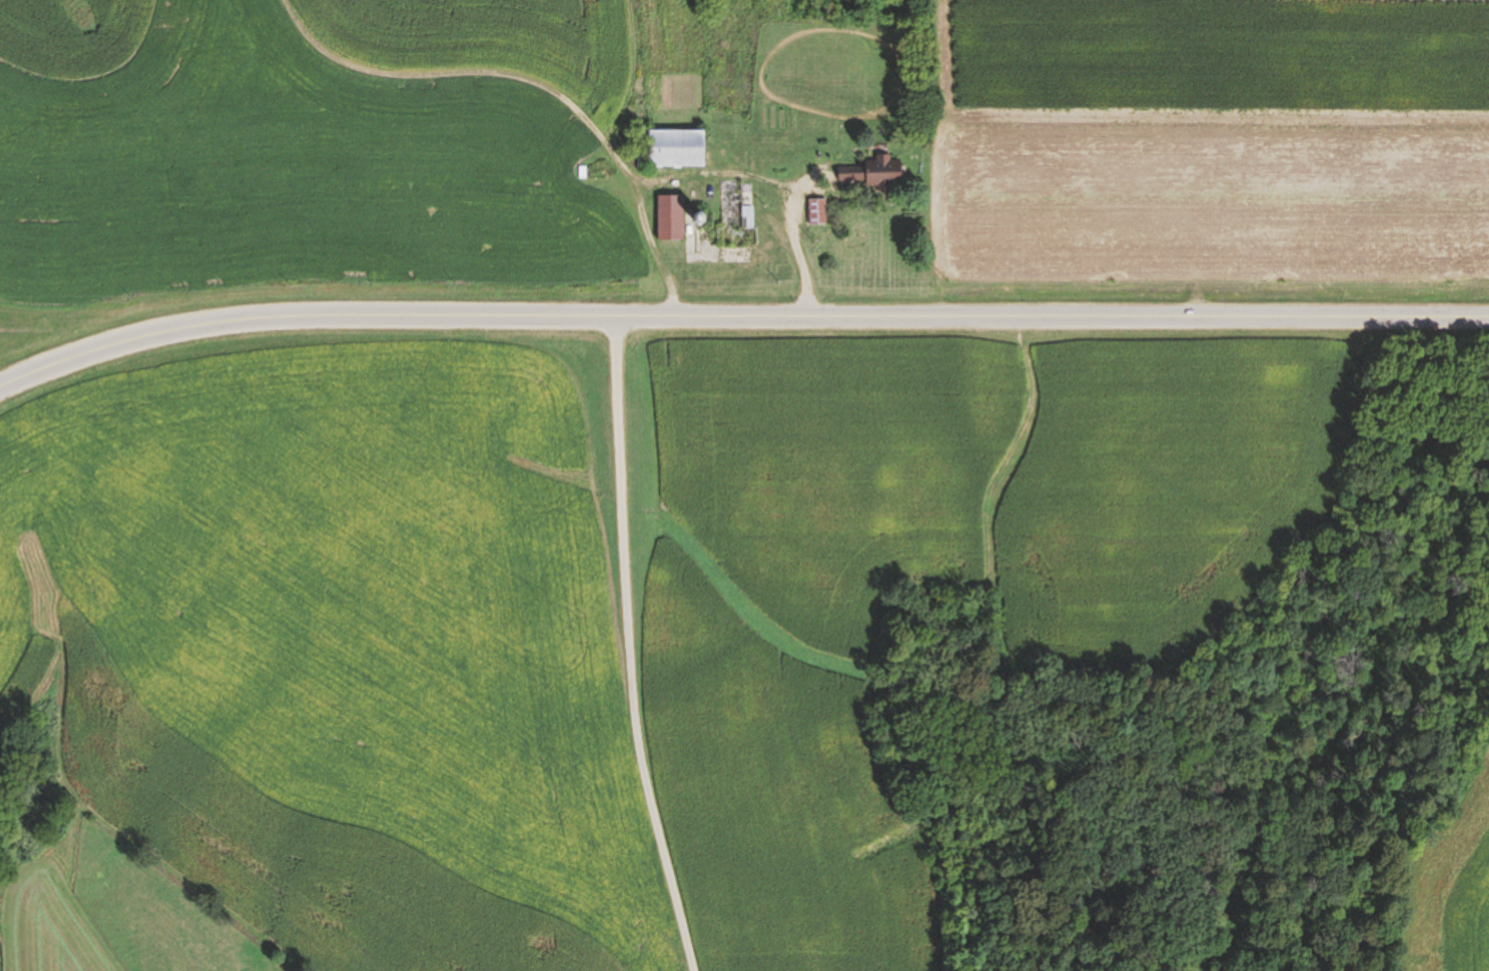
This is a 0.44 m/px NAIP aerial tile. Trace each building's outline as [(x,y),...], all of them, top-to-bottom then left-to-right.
[(638,129),(638,166),(703,166),(703,129),(638,129)] [(864,168),(838,167),(838,184),(900,185),(901,157),(865,156),(864,168)] [(684,195),(658,195),(658,239),(684,239),(684,195)] [(826,199),(810,199),(810,223),(826,223),(826,199)]
